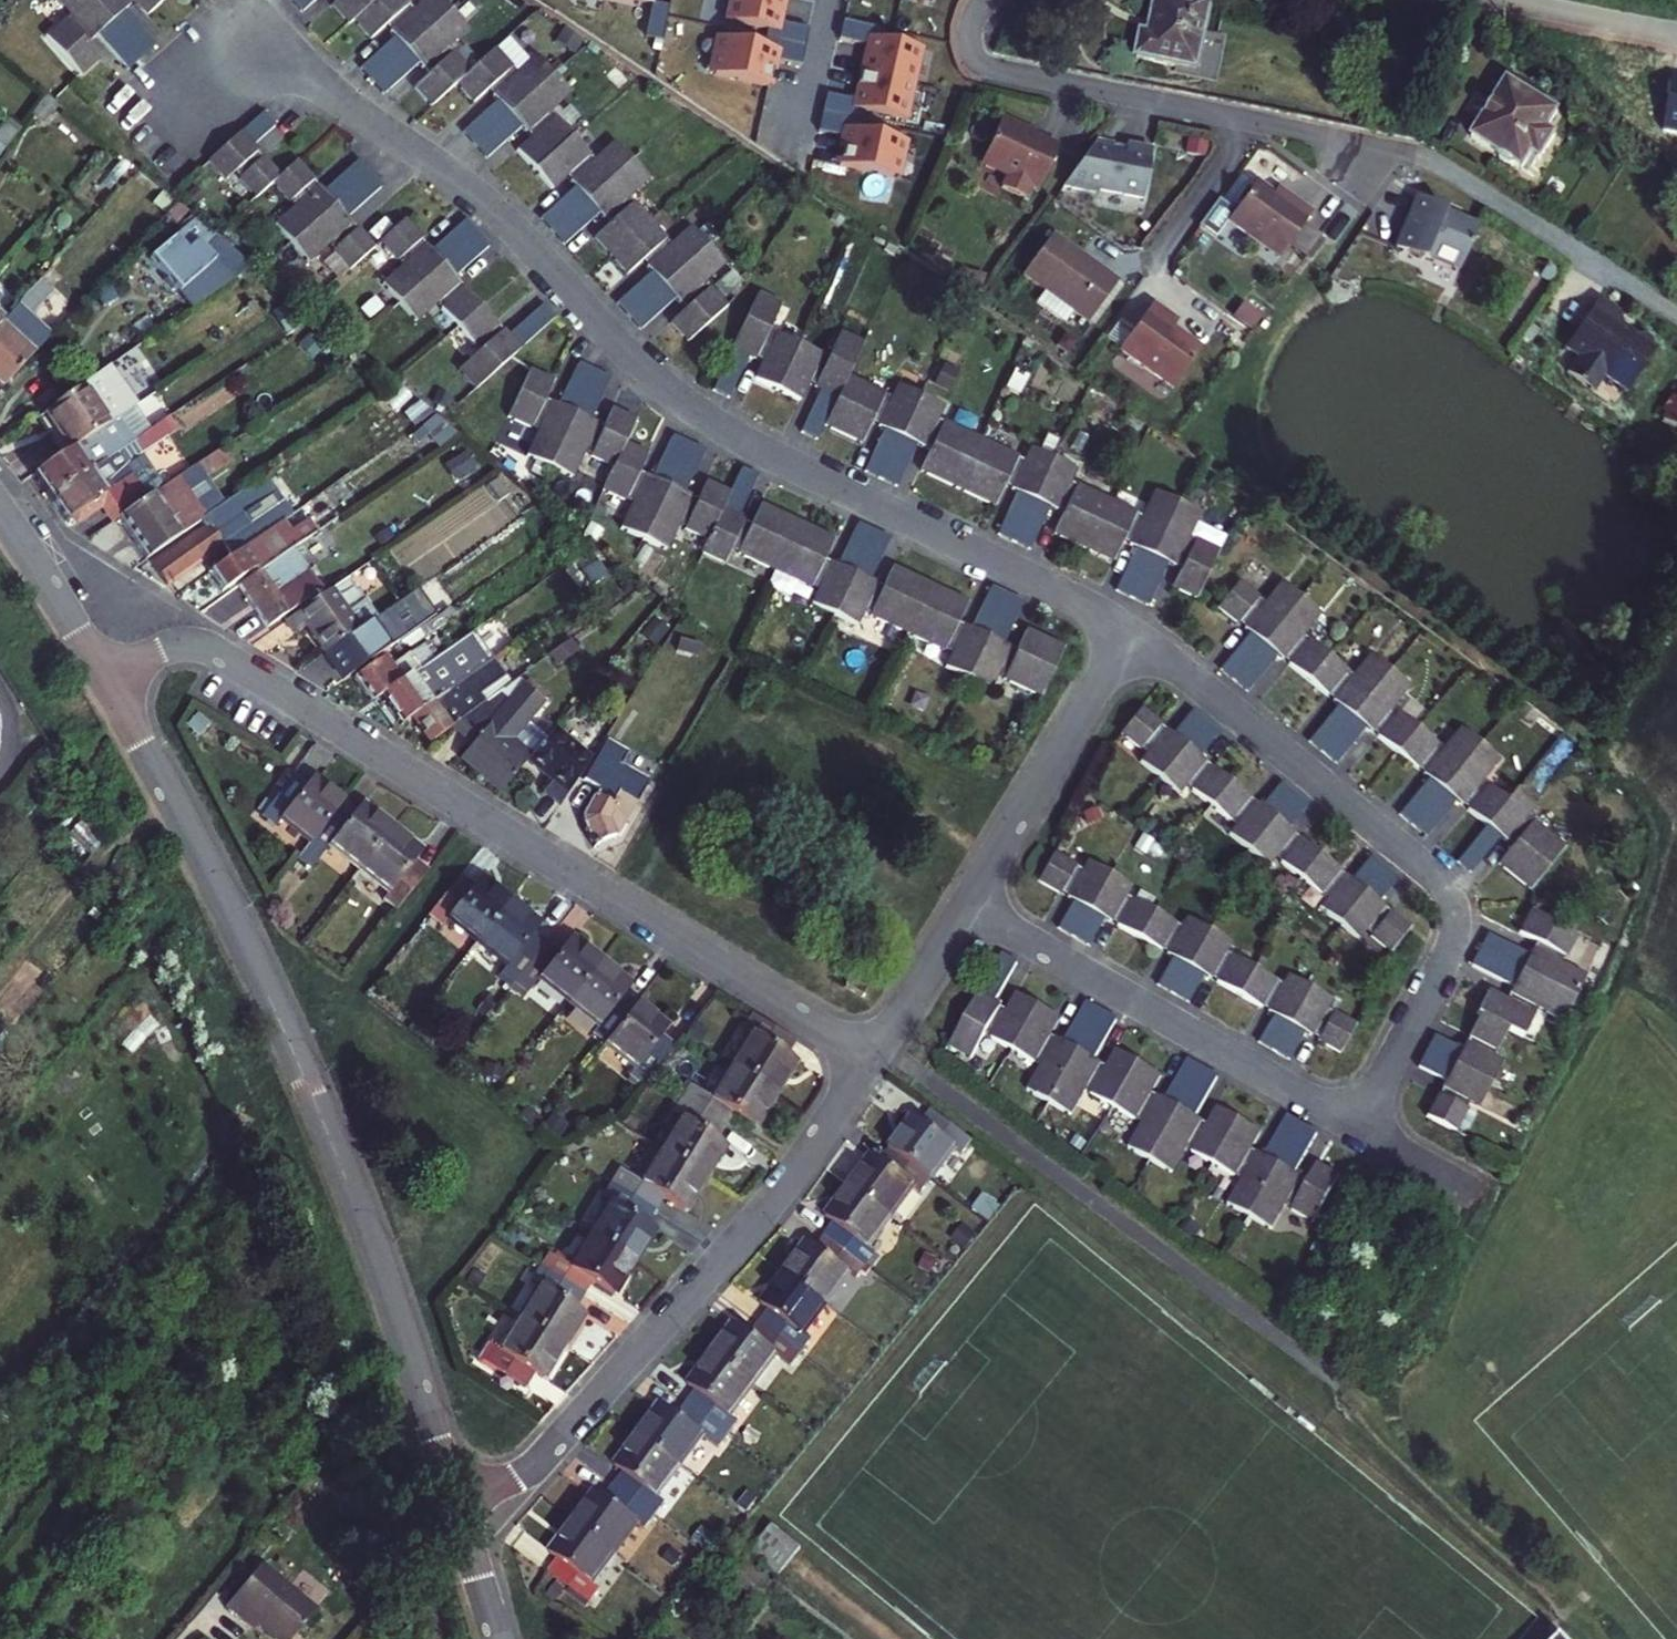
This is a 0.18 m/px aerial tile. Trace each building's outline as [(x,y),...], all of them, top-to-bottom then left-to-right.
[(84,47),(89,51),(93,47),(125,81),(153,55),(121,21),(125,18),(121,13),(109,0),(57,0),(49,7),(71,32),(84,47)] [(121,13),(128,7),(122,0),(109,0),(121,13)] [(128,7),(144,25),(171,0),(122,0),(128,7)] [(304,23),(330,0),(284,0),(304,23)] [(388,0),(353,0),(336,17),(352,34),(360,27),(376,45),(394,29),(407,16),(412,12),(401,0),(390,0),(389,1),(388,0)] [(578,1),(632,13),(632,12),(635,0),(579,0),(578,1)] [(770,102),(776,74),(804,80),(812,43),(784,37),(791,9),(750,0),(738,0),(730,35),(771,44),(767,62),(725,53),(716,90),(770,102)] [(399,35),(396,38),(400,43),(366,75),(391,101),(425,70),(429,75),(433,72),(446,59),(468,40),(435,3),(413,22),(399,35)] [(1158,4),(1149,49),(1142,47),(1136,71),(1197,84),(1212,15),(1158,4)] [(670,20),(632,12),(632,13),(654,18),(648,50),(664,53),(668,31),(670,20)] [(399,35),(413,22),(407,16),(394,29),(399,35)] [(61,32),(43,49),(76,86),(94,70),(78,52),(65,38),(61,32)] [(65,38),(78,52),(84,47),(71,32),(65,38)] [(842,52),(869,58),(870,52),(883,54),(885,44),(846,35),(842,52)] [(883,54),(870,52),(869,58),(856,116),(829,110),(821,146),(849,152),(842,181),(892,192),(900,156),(862,147),(867,126),(905,134),(920,62),(883,54)] [(421,94),(437,112),(461,90),(478,109),(497,91),(510,79),(515,75),(499,57),(474,79),(457,61),(452,66),(439,78),(421,94)] [(439,78),(452,66),(446,59),(433,72),(439,78)] [(516,85),(502,98),(498,101),(502,106),(468,138),(492,165),(527,133),(532,138),(536,135),(549,122),(574,99),(541,63),(516,85)] [(516,85),(510,79),(497,91),(502,98),(516,85)] [(1568,118),(1519,92),(1488,150),(1509,160),(1509,166),(1524,174),(1530,171),(1536,174),(1544,159),(1553,163),(1563,143),(1555,139),(1568,118)] [(542,142),(555,129),(549,122),(536,135),(542,142)] [(255,166),(259,163),(254,157),(276,136),(264,123),(212,171),(229,190),(241,179),(255,166)] [(555,129),(542,142),(523,159),(555,195),(575,177),(588,165),(593,161),(560,125),(555,129)] [(1005,133),(986,172),(988,179),(1010,188),(1004,201),(1026,212),(1032,200),(1041,204),(1061,161),(1039,150),(1039,153),(1026,146),(1025,142),(1005,133)] [(1040,150),(1025,142),(1026,146),(1039,153),(1039,150),(1040,150)] [(608,224),(613,220),(627,208),(651,185),(618,150),(594,171),(580,184),(575,187),(580,193),(546,224),(569,250),(604,219),(608,224)] [(1115,161),(1098,157),(1065,200),(1097,208),(1101,205),(1144,215),(1155,167),(1129,161),(1128,168),(1115,165),(1115,161)] [(588,165),(575,177),(580,184),(594,171),(588,165)] [(255,166),(241,179),(247,186),(262,172),(255,166)] [(333,249),(347,235),(351,231),(347,227),(381,195),(356,168),(322,200),(318,196),(314,200),(300,213),(275,236),(308,271),(333,249)] [(288,211),(293,207),(308,194),(312,189),(296,173),(281,186),(264,169),(262,172),(247,186),(243,189),(259,206),(272,194),(288,211)] [(314,200),(308,194),(293,207),(300,213),(314,200)] [(1260,197),(1231,235),(1282,273),(1315,230),(1291,212),(1287,217),(1277,209),(1260,197)] [(1281,204),(1277,209),(1287,217),(1291,212),(1281,204)] [(619,227),(633,214),(627,208),(613,220),(619,227)] [(192,227),(173,211),(166,218),(183,236),(192,227)] [(633,214),(619,227),(600,244),(633,280),(652,263),(666,250),(670,247),(637,211),(633,214)] [(1464,233),(1462,236),(1449,230),(1451,224),(1423,211),(1410,241),(1418,244),(1408,265),(1429,275),(1431,270),(1464,284),(1484,240),(1467,233),(1464,233)] [(454,285),(489,253),(464,226),(429,258),(425,253),(421,257),(407,270),(382,292),(416,329),(440,306),(455,293),(458,290),(454,285)] [(183,236),(179,240),(194,255),(210,240),(192,227),(183,236)] [(416,251),(420,248),(403,230),(380,251),(397,269),(402,264),(416,251)] [(194,255),(179,240),(173,247),(160,234),(144,248),(189,298),(218,273),(227,282),(244,269),(210,240),(194,255)] [(347,235),(333,249),(338,255),(353,241),(347,235)] [(647,337),(681,306),(685,311),(691,306),(705,294),(729,273),(697,236),(672,257),(658,269),(653,274),(657,279),(623,311),(647,337)] [(351,277),(374,256),(357,238),(353,241),(338,255),(334,259),(351,277)] [(1410,241),(1400,262),(1408,265),(1418,244),(1410,241)] [(1053,248),(1023,288),(1088,337),(1118,297),(1053,248)] [(666,250),(652,263),(658,269),(672,257),(666,250)] [(416,251),(402,264),(407,270),(421,257),(416,251)] [(0,317),(0,383),(39,343),(21,327),(53,293),(37,277),(0,317)] [(460,299),(455,293),(440,306),(445,312),(460,299)] [(705,294),(691,306),(697,313),(711,301),(705,294)] [(493,335),(497,332),(464,295),(460,299),(445,312),(441,317),(474,352),(479,348),(493,335)] [(716,297),(711,301),(697,313),(678,331),(694,348),(732,315),(716,297)] [(778,308),(756,298),(711,392),(727,400),(747,360),(752,362),(755,357),(764,337),(778,308)] [(499,341),(485,354),(460,377),(478,396),(554,323),(542,311),(508,343),(503,338),(499,341)] [(1603,314),(1569,363),(1582,372),(1571,388),(1597,406),(1608,390),(1631,406),(1660,365),(1657,362),(1655,355),(1649,350),(1641,351),(1636,348),(1633,348),(1627,344),(1624,329),(1603,314)] [(1153,318),(1120,363),(1173,403),(1202,365),(1173,343),(1178,337),(1153,318)] [(479,348),(485,354),(499,341),(493,335),(479,348)] [(772,341),(762,361),(752,381),(798,403),(807,383),(816,363),(820,357),(775,336),(772,341)] [(764,337),(755,357),(762,361),(772,341),(764,337)] [(880,399),(844,383),(861,347),(838,337),(824,367),(814,387),(812,391),(818,394),(799,434),(815,442),(821,430),(857,447),(869,423),(877,405),(880,399)] [(814,387),(824,367),(816,363),(807,383),(814,387)] [(539,409),(531,427),(517,456),(562,477),(576,448),(584,430),(586,425),(580,422),(600,380),(569,364),(548,407),(541,404),(539,409)] [(543,383),(522,372),(499,419),(521,429),(524,423),(533,406),(543,383)] [(39,417),(64,454),(83,441),(112,420),(85,383),(39,417)] [(919,453),(921,447),(930,430),(939,412),(894,391),(885,409),(877,426),(875,431),(880,434),(861,475),(893,491),(913,450),(919,453)] [(885,409),(877,405),(869,423),(877,426),(885,409)] [(539,409),(533,406),(524,423),(531,427),(539,409)] [(613,502),(616,496),(624,479),(635,457),(613,446),(625,421),(603,411),(592,434),(584,451),(581,457),(604,467),(592,492),(613,502)] [(1666,427),(1671,430),(1666,436),(1676,444),(1676,412),(1666,427)] [(157,422),(148,429),(157,442),(166,435),(157,422)] [(938,434),(929,451),(918,476),(990,511),(1002,486),(1010,468),(1013,462),(941,428),(938,434)] [(120,448),(110,456),(98,464),(42,502),(58,525),(65,519),(71,528),(96,511),(106,527),(113,522),(154,493),(131,460),(157,442),(148,429),(120,448)] [(576,448),(584,451),(592,434),(584,430),(576,448)] [(938,434),(930,430),(921,447),(929,451),(938,434)] [(693,453),(661,438),(641,480),(636,478),(633,483),(625,501),(611,530),(653,551),(668,522),(676,504),(679,498),(673,495),(693,453)] [(26,480),(42,502),(98,464),(83,441),(64,454),(26,480)] [(110,456),(120,448),(116,443),(106,451),(110,456)] [(1053,516),(1056,511),(1064,493),(1073,475),(1028,454),(1019,472),(1010,490),(1008,495),(1014,498),(994,539),(1026,554),(1046,513),(1053,516)] [(1010,468),(1002,486),(1010,490),(1019,472),(1010,468)] [(696,486),(685,508),(677,526),(674,532),(696,542),(690,555),(712,565),(720,547),(729,529),(732,524),(725,520),(745,479),(729,471),(717,497),(696,486)] [(616,496),(625,501),(633,483),(624,479),(616,496)] [(193,523),(195,522),(168,483),(154,493),(113,522),(140,560),(193,523)] [(415,587),(506,522),(480,486),(388,550),(415,587)] [(1130,524),(1133,518),(1110,507),(1110,509),(1073,492),(1071,496),(1062,514),(1050,539),(1087,556),(1089,553),(1111,564),(1122,542),(1130,524)] [(1062,514),(1071,496),(1064,493),(1056,511),(1062,514)] [(199,530),(146,566),(160,586),(204,556),(213,568),(238,550),(259,536),(231,497),(195,522),(193,523),(199,530)] [(1153,498),(1139,529),(1131,546),(1128,551),(1133,553),(1112,595),(1147,611),(1167,570),(1173,573),(1176,568),(1184,550),(1198,521),(1153,498)] [(685,508),(676,504),(668,522),(677,526),(685,508)] [(798,589),(800,586),(809,567),(821,542),(749,508),(738,533),(729,551),(727,555),(798,589)] [(1131,546),(1139,529),(1130,524),(1122,542),(1131,546)] [(878,541),(847,526),(826,569),(820,566),(818,571),(809,590),(801,606),(846,628),(854,611),(864,591),(866,586),(858,583),(878,541)] [(738,533),(729,529),(720,547),(729,551),(738,533)] [(1217,558),(1194,547),(1191,553),(1183,571),(1173,593),(1195,604),(1217,558)] [(238,550),(213,568),(203,575),(215,593),(250,569),(238,550)] [(315,591),(286,550),(233,587),(261,629),(315,591)] [(1184,550),(1176,568),(1183,571),(1191,553),(1184,550)] [(261,555),(255,560),(258,565),(264,560),(261,555)] [(800,586),(809,590),(818,571),(809,567),(800,586)] [(882,571),(871,595),(862,615),(860,618),(932,653),(934,649),(943,630),(955,606),(882,571)] [(318,655),(325,649),(375,615),(347,574),(278,622),(287,635),(299,627),(318,655)] [(1274,661),(1279,655),(1291,639),(1311,615),(1273,584),(1253,608),(1241,623),(1236,630),(1240,634),(1211,669),(1241,693),(1269,657),(1274,661)] [(1235,618),(1247,603),(1249,600),(1231,585),(1211,609),(1230,624),(1235,618)] [(986,674),(995,655),(998,649),(992,646),(1012,604),(979,589),(959,630),(954,628),(951,633),(941,652),(933,670),(978,691),(986,674)] [(871,595),(864,591),(854,611),(862,615),(871,595)] [(1253,608),(1247,603),(1235,618),(1241,623),(1253,608)] [(345,677),(392,644),(394,642),(375,615),(325,649),(345,677)] [(941,652),(951,633),(943,630),(934,649),(941,652)] [(414,639),(409,632),(394,642),(392,644),(396,652),(414,639)] [(1029,699),(1052,651),(1015,634),(1003,659),(994,678),(992,681),(1029,699)] [(1298,645),(1291,639),(1279,655),(1286,660),(1298,645)] [(1319,697),(1323,690),(1336,676),(1338,672),(1301,642),(1298,645),(1286,660),(1281,666),(1319,697)] [(347,681),(363,704),(372,698),(402,677),(422,663),(427,659),(424,655),(419,659),(412,650),(384,670),(377,659),(347,681)] [(995,655),(986,674),(994,678),(1003,659),(995,655)] [(1364,734),(1368,728),(1381,713),(1401,687),(1362,656),(1342,681),(1330,696),(1325,702),(1330,706),(1301,742),(1330,765),(1359,729),(1364,734)] [(427,659),(422,663),(427,668),(432,665),(427,659)] [(405,719),(424,745),(452,725),(442,710),(452,702),(451,700),(467,688),(465,684),(470,680),(466,675),(449,687),(443,692),(422,707),(405,719)] [(1342,681),(1336,676),(1323,690),(1330,696),(1342,681)] [(393,728),(405,719),(422,707),(402,677),(372,698),(393,728)] [(521,762),(535,745),(515,730),(539,702),(512,680),(452,725),(470,740),(454,758),(495,792),(521,762)] [(443,692),(449,687),(444,681),(438,685),(443,692)] [(1147,729),(1150,725),(1130,709),(1111,733),(1131,749),(1135,745),(1147,729)] [(1190,758),(1210,734),(1182,711),(1162,735),(1157,732),(1154,735),(1142,751),(1132,762),(1170,793),(1180,782),(1193,766),(1196,763),(1190,758)] [(1387,718),(1381,713),(1368,728),(1375,733),(1387,718)] [(1408,769),(1412,763),(1425,748),(1427,745),(1390,715),(1387,718),(1375,733),(1370,739),(1408,769)] [(1147,729),(1135,745),(1142,751),(1154,735),(1147,729)] [(1491,759),(1453,729),(1432,754),(1419,770),(1415,775),(1420,779),(1391,815),(1419,837),(1447,802),(1453,806),(1457,801),(1470,785),(1491,759)] [(537,794),(551,805),(583,758),(548,730),(535,745),(521,762),(546,782),(537,794)] [(608,836),(640,782),(610,764),(617,753),(598,741),(574,780),(590,789),(574,817),(584,843),(608,836)] [(1432,754),(1425,748),(1412,763),(1419,770),(1432,754)] [(583,758),(551,805),(554,807),(584,760),(583,758)] [(1199,771),(1193,766),(1180,782),(1186,787),(1199,771)] [(1236,802),(1239,798),(1202,767),(1199,771),(1186,787),(1183,791),(1220,821),(1224,817),(1236,802)] [(282,818),(311,840),(342,800),(313,777),(308,784),(295,774),(262,814),(277,825),(282,818)] [(1282,840),(1285,836),(1280,832),(1300,807),(1271,784),(1252,809),(1246,804),(1243,808),(1231,824),(1221,835),(1261,866),(1270,855),(1282,840)] [(1457,801),(1463,805),(1476,790),(1470,785),(1457,801)] [(1497,802),(1478,787),(1476,790),(1463,805),(1459,811),(1478,826),(1449,863),(1463,874),(1492,838),(1496,841),(1500,836),(1513,820),(1525,806),(1506,791),(1497,802)] [(331,842),(361,866),(393,826),(364,803),(357,811),(342,800),(311,840),(298,856),(312,867),(331,842)] [(1236,802),(1224,817),(1231,824),(1243,808),(1236,802)] [(1520,827),(1513,820),(1500,836),(1508,842),(1520,827)] [(1553,848),(1523,823),(1520,827),(1508,842),(1491,864),(1521,888),(1553,848)] [(74,826),(57,847),(79,866),(89,853),(74,826)] [(384,900),(397,910),(430,868),(418,858),(424,851),(393,826),(361,866),(391,890),(384,900)] [(1270,855),(1276,860),(1288,845),(1282,840),(1270,855)] [(1311,895),(1314,892),(1327,876),(1330,872),(1291,840),(1288,845),(1276,860),(1273,864),(1311,895)] [(1052,889),(1061,873),(1064,867),(1042,855),(1027,881),(1049,894),(1052,889)] [(1372,913),(1376,909),(1370,905),(1390,880),(1361,857),(1341,881),(1336,877),(1333,881),(1320,897),(1311,908),(1351,939),(1360,929),(1372,913)] [(1099,922),(1102,917),(1111,901),(1119,886),(1077,862),(1069,878),(1060,894),(1057,899),(1063,902),(1048,930),(1078,947),(1094,919),(1099,922)] [(1069,878),(1061,873),(1052,889),(1060,894),(1069,878)] [(449,918),(477,941),(509,900),(479,876),(473,885),(460,874),(428,915),(442,926),(449,918)] [(1320,897),(1333,881),(1327,876),(1314,892),(1320,897)] [(501,973),(514,983),(546,942),(533,933),(540,925),(509,900),(477,941),(507,965),(501,973)] [(1149,951),(1152,946),(1161,929),(1164,924),(1122,900),(1118,906),(1109,922),(1107,927),(1149,951)] [(1118,906),(1111,901),(1102,917),(1109,922),(1118,906)] [(1360,929),(1366,934),(1379,918),(1372,913),(1360,929)] [(1570,937),(1526,913),(1514,934),(1536,946),(1554,956),(1558,959),(1570,937)] [(1381,953),(1400,929),(1382,915),(1379,918),(1366,934),(1363,938),(1381,953)] [(1212,958),(1220,943),(1178,920),(1169,934),(1160,951),(1157,956),(1162,958),(1147,986),(1178,1003),(1194,977),(1199,980),(1202,975),(1212,958)] [(1169,934),(1161,929),(1152,946),(1160,951),(1169,934)] [(1554,1023),(1578,980),(1550,964),(1532,954),(1527,951),(1523,957),(1483,935),(1466,968),(1507,991),(1504,996),(1508,998),(1526,1008),(1554,1023)] [(540,978),(569,1000),(600,960),(571,938),(559,953),(546,942),(514,983),(527,994),(540,978)] [(1536,946),(1532,954),(1550,964),(1554,956),(1536,946)] [(977,1031),(987,1014),(990,1009),(985,1006),(1007,965),(992,956),(941,1048),(961,1060),(977,1031)] [(1219,962),(1212,958),(1202,975),(1210,979),(1219,962)] [(1250,1008),(1252,1003),(1261,987),(1264,982),(1222,958),(1219,962),(1210,979),(1207,985),(1250,1008)] [(631,985),(600,960),(569,1000),(599,1025),(593,1033),(605,1042),(637,1002),(625,993),(631,985)] [(1313,1016),(1321,1001),(1277,976),(1269,991),(1260,1008),(1257,1013),(1263,1016),(1248,1043),(1280,1061),(1295,1034),(1301,1037),(1304,1033),(1313,1016)] [(1252,1003),(1260,1008),(1269,991),(1261,987),(1252,1003)] [(1468,1041),(1484,1051),(1489,1054),(1501,1031),(1515,1039),(1527,1017),(1522,1015),(1504,1005),(1483,994),(1472,1015),(1474,1016),(1462,1038),(1468,1041)] [(1050,1021),(1008,997),(996,1018),(986,1036),(983,1041),(1025,1065),(1028,1060),(1037,1042),(1050,1021)] [(1522,1015),(1526,1008),(1508,998),(1504,1005),(1522,1015)] [(637,1002),(605,1042),(635,1066),(630,1073),(644,1085),(675,1045),(663,1035),(669,1027),(637,1002)] [(1077,1089),(1088,1071),(1090,1067),(1084,1063),(1108,1022),(1076,1004),(1053,1046),(1048,1042),(1046,1047),(1035,1065),(1020,1093),(1062,1117),(1077,1089)] [(796,1041),(753,1014),(744,1027),(753,1033),(732,1066),(776,1093),(796,1060),(788,1054),(796,1041)] [(996,1018),(987,1014),(977,1031),(986,1036),(996,1018)] [(1319,1020),(1310,1037),(1308,1042),(1329,1053),(1344,1027),(1322,1015),(1319,1020)] [(1319,1020),(1313,1016),(1304,1033),(1310,1037),(1319,1020)] [(1481,1058),(1464,1049),(1458,1046),(1454,1053),(1428,1039),(1411,1069),(1438,1084),(1434,1090),(1440,1094),(1457,1103),(1471,1110),(1495,1067),(1481,1058)] [(1464,1049),(1481,1058),(1484,1051),(1468,1041),(1464,1049)] [(1035,1065),(1046,1047),(1037,1042),(1028,1060),(1035,1065)] [(1108,1054),(1095,1075),(1085,1093),(1082,1098),(1125,1123),(1128,1118),(1138,1100),(1150,1078),(1108,1054)] [(1146,1104),(1135,1122),(1119,1150),(1164,1175),(1179,1147),(1189,1129),(1192,1125),(1185,1121),(1208,1080),(1177,1061),(1154,1103),(1148,1099),(1146,1104)] [(681,1098),(725,1125),(733,1111),(756,1126),(776,1093),(732,1066),(713,1097),(690,1083),(681,1098)] [(1095,1075),(1088,1071),(1077,1089),(1085,1093),(1095,1075)] [(1440,1094),(1436,1101),(1453,1110),(1457,1103),(1440,1094)] [(660,1150),(704,1177),(725,1144),(716,1140),(725,1125),(681,1098),(672,1112),(680,1117),(660,1150)] [(1457,1113),(1453,1110),(1436,1101),(1431,1099),(1420,1120),(1446,1134),(1457,1113)] [(1146,1104),(1138,1100),(1128,1118),(1135,1122),(1146,1104)] [(1209,1112),(1197,1133),(1187,1151),(1184,1156),(1227,1181),(1230,1176),(1240,1158),(1253,1136),(1209,1112)] [(903,1121),(880,1154),(921,1184),(945,1152),(953,1158),(962,1146),(921,1116),(912,1127),(903,1121)] [(1291,1187),(1294,1183),(1288,1180),(1312,1138),(1280,1120),(1257,1161),(1249,1158),(1247,1162),(1237,1180),(1221,1208),(1265,1233),(1281,1205),(1291,1187)] [(1197,1133),(1189,1129),(1179,1147),(1187,1151),(1197,1133)] [(704,1177),(660,1150),(640,1181),(618,1167),(609,1183),(653,1210),(662,1196),(683,1209),(704,1177)] [(840,1192),(880,1222),(904,1190),(912,1197),(921,1184),(880,1154),(870,1166),(863,1161),(840,1192)] [(1247,1162),(1240,1158),(1230,1176),(1237,1180),(1247,1162)] [(1310,1169),(1298,1191),(1287,1209),(1284,1214),(1305,1226),(1331,1180),(1310,1169)] [(653,1210),(609,1183),(600,1197),(608,1202),(588,1233),(632,1261),(652,1228),(645,1223),(653,1210)] [(1298,1191),(1291,1187),(1281,1205),(1287,1209),(1298,1191)] [(824,1229),(815,1241),(856,1271),(865,1259),(857,1253),(880,1222),(840,1192),(817,1223),(824,1229)] [(612,1292),(632,1261),(588,1233),(568,1265),(546,1252),(537,1267),(581,1294),(590,1279),(612,1292)] [(847,1284),(856,1271),(815,1241),(805,1254),(798,1249),(775,1281),(815,1311),(839,1279),(847,1284)] [(581,1294),(537,1267),(528,1281),(536,1287),(516,1318),(559,1345),(581,1311),(573,1306),(581,1294)] [(750,1330),(790,1361),(800,1348),(792,1342),(815,1311),(775,1281),(752,1312),(759,1317),(750,1330)] [(559,1345),(516,1318),(497,1350),(488,1344),(479,1358),(523,1385),(531,1372),(540,1377),(559,1345)] [(724,1330),(701,1362),(741,1393),(764,1360),(782,1373),(790,1361),(750,1330),(741,1343),(724,1330)] [(686,1398),(677,1410),(717,1441),(727,1428),(719,1422),(741,1393),(701,1362),(678,1392),(686,1398)] [(651,1412),(628,1442),(669,1473),(692,1442),(708,1454),(717,1441),(677,1410),(667,1423),(651,1412)] [(603,1493),(645,1524),(654,1511),(646,1505),(669,1473),(628,1442),(605,1474),(613,1480),(603,1493)] [(585,1499),(563,1529),(605,1561),(627,1530),(636,1536),(645,1524),(603,1493),(594,1506),(585,1499)] [(780,1541),(752,1518),(729,1547),(758,1570),(780,1541)] [(563,1529),(540,1560),(549,1566),(540,1579),(582,1610),(592,1597),(583,1590),(605,1561),(563,1529)] [(224,1603),(238,1616),(243,1611),(276,1638),(287,1638),(313,1607),(258,1562),(224,1603)]
